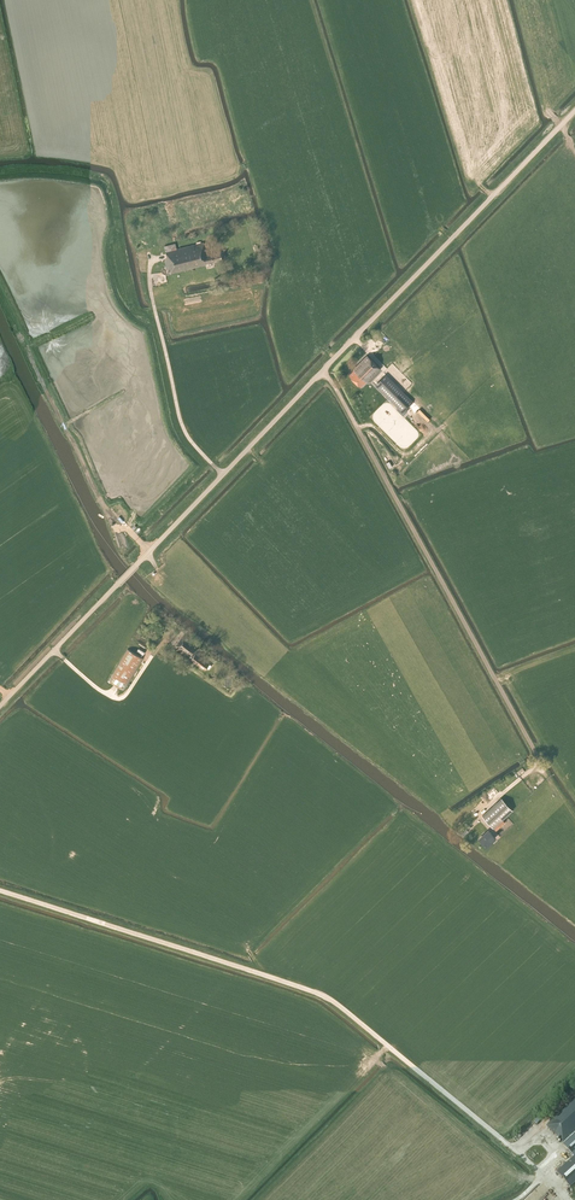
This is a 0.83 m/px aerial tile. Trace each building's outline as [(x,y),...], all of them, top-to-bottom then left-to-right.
[(207,255),(204,242),(177,249),(175,244),(164,246),(171,273),(206,265),(206,263),(213,262),(223,259),(221,252),(207,255)] [(349,375),(353,380),(354,381),(354,382),(356,382),(360,387),(366,381),(367,382),(380,368),(367,355),(353,369),(353,370),(349,375)] [(386,374),(375,385),(397,407),(407,396),(386,374)] [(420,422),(417,424),(426,435),(428,433),(420,422)] [(406,431),(406,444),(412,444),(412,437),(419,437),(419,429),(414,429),(415,430),(411,430),(411,431),(406,431)] [(195,653),(200,646),(184,634),(177,643),(178,643),(175,647),(184,654),(185,653),(191,658),(191,659),(205,670),(207,667),(209,664),(195,653)] [(124,690),(137,668),(143,659),(127,649),(108,680),(124,690)] [(482,815),(493,828),(512,810),(501,798),(482,815)] [(496,830),(505,822),(502,819),(494,828),(496,830)] [(489,830),(479,839),(485,846),(495,837),(489,830)] [(563,1111),(558,1116),(555,1118),(547,1125),(551,1130),(551,1131),(570,1152),(574,1156),(557,1172),(570,1187),(574,1182),(574,1100),(563,1111)]
